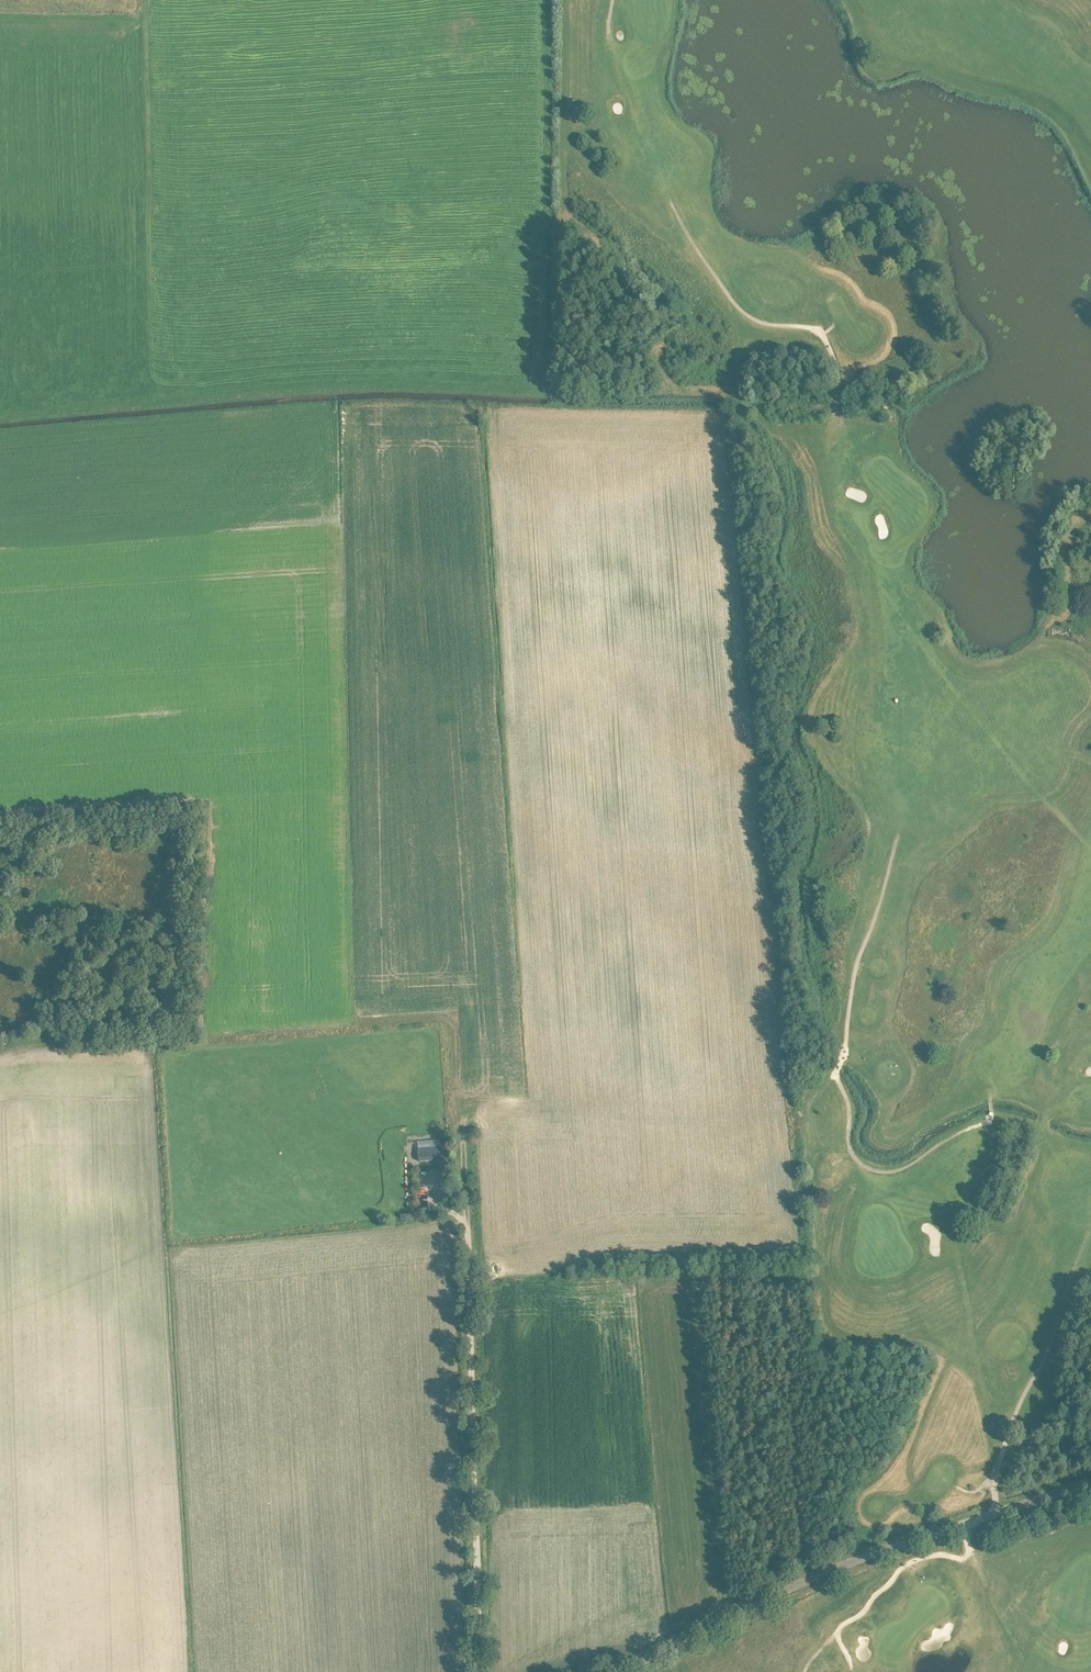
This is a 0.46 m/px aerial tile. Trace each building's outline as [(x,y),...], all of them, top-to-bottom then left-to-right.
[(439,1147),(429,1148),(418,1150),(420,1161),(441,1158),(439,1147)]
